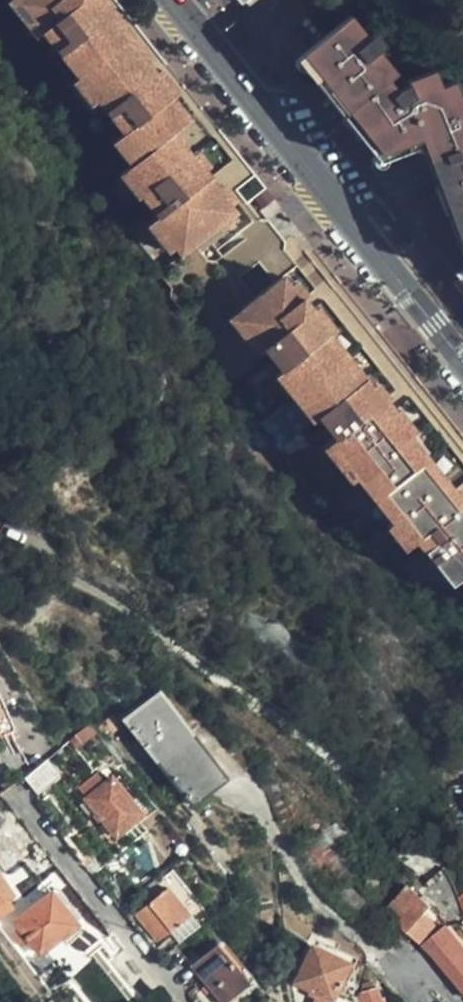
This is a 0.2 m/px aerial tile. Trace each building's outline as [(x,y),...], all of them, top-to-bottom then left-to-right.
[(304,264),(302,261),(299,256),(295,261),(279,239),(297,226),(146,39),(113,0),(95,0),(47,37),(155,171),(149,176),(167,200),(147,216),(164,239),(168,237),(184,259),(180,262),(207,296),(172,325),(188,344),(190,347),(192,350),(220,387),(226,382),(357,550),(379,534),(413,578),(434,563),(451,583),(462,575),(462,471),(460,467),(462,465),(462,435),(346,287),(327,302),(311,280),(316,277),(306,267),(304,264)] [(448,104),(434,65),(405,77),(408,84),(395,88),(387,75),(392,71),(375,49),(381,43),(371,32),(365,36),(347,17),(302,52),(343,109),(338,114),(369,154),(390,146),(393,152),(406,147),(404,142),(425,133),(432,153),(425,156),(462,253),(462,100),(448,104)] [(302,52),(294,58),(338,114),(343,109),(302,52)] [(453,272),(462,284),(462,267),(453,272)] [(227,778),(161,692),(128,718),(193,804),(227,778)] [(47,760),(45,761),(28,778),(40,792),(59,773),(47,760)] [(142,814),(113,780),(89,799),(118,835),(142,814)] [(6,918),(16,911),(4,892),(30,874),(22,865),(3,878),(0,874),(0,910),(6,918)] [(166,884),(161,878),(150,886),(154,892),(166,884)] [(412,935),(423,945),(438,922),(425,912),(431,904),(409,885),(386,913),(412,935)] [(159,943),(179,927),(191,916),(169,888),(137,914),(159,943)] [(78,925),(53,895),(17,923),(42,953),(78,925)] [(179,927),(188,939),(201,928),(191,916),(179,927)] [(423,945),(462,993),(462,948),(454,936),(444,925),(423,945)] [(358,941),(339,927),(326,947),(326,949),(314,945),(296,977),(333,997),(350,963),(353,963),(363,947),(358,941)] [(217,945),(193,966),(220,1001),(228,1001),(250,984),(217,945)] [(126,949),(108,963),(129,990),(138,982),(144,971),(126,949)] [(384,1000),(381,1001),(376,986),(365,990),(364,1001),(384,1001),(384,1000)]
